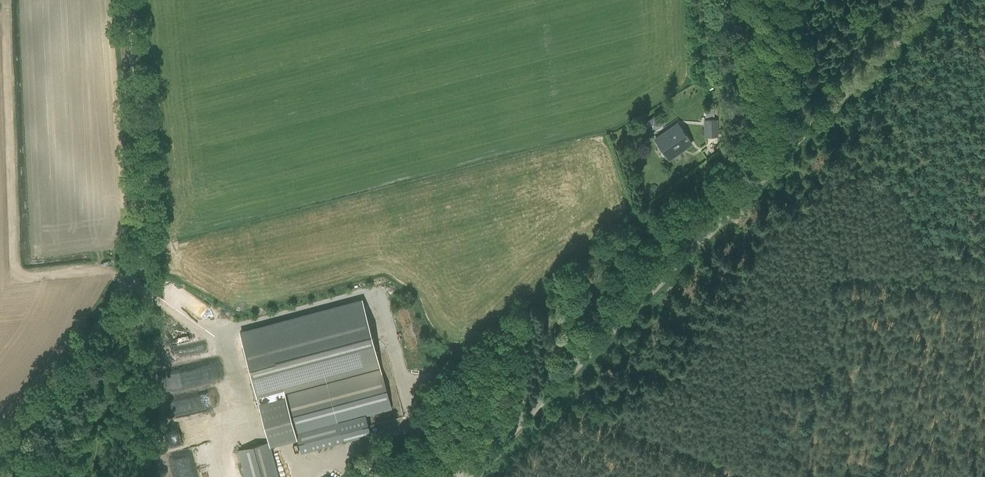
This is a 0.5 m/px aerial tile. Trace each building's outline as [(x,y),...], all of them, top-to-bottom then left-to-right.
[(705,128),(705,136),(717,136),(717,135),(715,135),(715,120),(706,120),(707,128),(705,128)] [(655,141),(662,150),(668,158),(682,148),(684,149),(692,144),(678,124),(655,141)] [(362,298),(239,331),(257,401),(268,442),(270,441),(271,446),(297,439),(295,434),(296,434),(299,443),(301,453),(370,434),(368,427),(365,416),(391,409),(380,369),(285,395),(284,393),(380,367),(362,298)] [(181,368),(199,367),(198,350),(175,351),(175,361),(181,361),(181,368)] [(237,450),(245,476),(279,476),(271,446),(270,441),(268,442),(237,450)]
